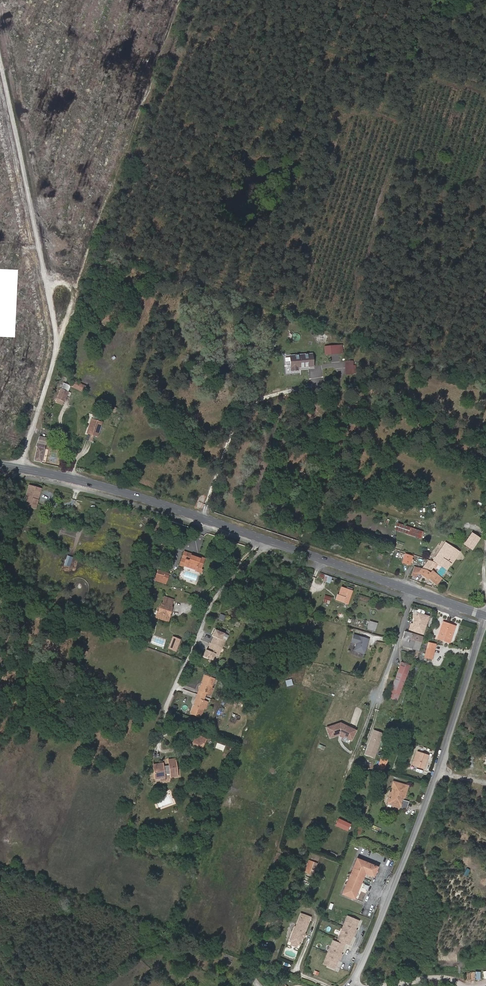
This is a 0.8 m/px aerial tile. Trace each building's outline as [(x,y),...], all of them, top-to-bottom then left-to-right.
[(312,356),(290,357),(290,372),(297,372),(297,368),(312,368),(312,356)] [(352,378),(351,365),(344,365),(345,378),(352,378)] [(74,383),(72,387),(83,393),(86,389),(74,383)] [(65,384),(61,390),(68,394),(72,387),(65,384)] [(64,401),(68,394),(61,390),(57,399),(64,401)] [(92,435),(98,437),(102,424),(92,421),(91,423),(96,424),(92,435)] [(87,436),(91,438),(92,435),(96,424),(91,423),(87,436)] [(37,448),(34,462),(42,464),(47,446),(49,440),(40,438),(38,443),(36,448),(37,448)] [(146,461),(151,452),(146,449),(141,458),(146,461)] [(37,506),(41,491),(36,490),(34,495),(29,493),(26,502),(37,506)] [(423,532),(398,524),(396,530),(421,538),(423,532)] [(464,544),(471,549),(472,549),(479,539),(479,538),(472,534),(464,544)] [(437,564),(446,570),(451,564),(452,564),(459,553),(446,543),(433,561),(435,562),(437,564)] [(190,556),(191,554),(188,553),(184,566),(196,570),(197,568),(201,569),(204,558),(198,556),(198,558),(190,556)] [(406,554),(403,562),(410,565),(413,557),(406,554)] [(67,555),(64,564),(70,566),(73,557),(67,555)] [(447,571),(446,570),(437,564),(433,562),(427,570),(430,572),(432,570),(442,578),(447,571)] [(427,570),(422,568),(419,573),(427,579),(428,578),(437,585),(442,578),(432,570),(430,572),(427,570)] [(158,570),(155,580),(165,584),(169,573),(158,570)] [(344,603),(347,604),(352,592),(346,590),(347,589),(341,587),(339,595),(337,595),(336,600),(344,603)] [(166,601),(168,597),(165,596),(163,603),(161,603),(158,612),(160,612),(158,618),(168,621),(172,607),(171,606),(172,603),(166,601)] [(413,623),(425,627),(429,617),(417,612),(413,623)] [(370,621),(367,629),(375,632),(377,623),(370,621)] [(423,634),(425,627),(413,623),(412,625),(411,624),(409,629),(423,634)] [(443,623),(438,638),(449,642),(455,627),(443,623)] [(211,645),(222,649),(226,641),(222,640),(224,635),(215,631),(214,635),(214,638),(211,645)] [(416,656),(423,637),(405,631),(401,645),(402,645),(401,650),(414,654),(414,655),(416,656)] [(369,639),(354,635),(352,642),(357,644),(355,651),(365,654),(369,639)] [(176,653),(181,639),(172,637),(168,650),(176,653)] [(428,643),(425,657),(432,658),(436,644),(428,643)] [(206,652),(204,658),(213,661),(215,656),(219,657),(222,649),(211,645),(208,651),(206,652)] [(410,665),(401,662),(388,697),(397,701),(410,665)] [(210,696),(212,689),(215,681),(206,677),(201,692),(207,695),(210,696)] [(204,703),(198,700),(193,715),(202,718),(205,710),(207,704),(204,703)] [(340,724),(327,729),(330,738),(340,735),(351,740),(356,731),(340,724)] [(383,734),(374,730),(365,755),(374,758),(383,734)] [(205,742),(196,736),(193,742),(202,747),(205,742)] [(420,753),(416,766),(423,769),(428,755),(420,753)] [(378,768),(376,775),(381,777),(387,760),(381,758),(378,768)] [(153,765),(155,778),(164,777),(164,773),(170,772),(171,777),(178,776),(175,759),(168,760),(169,765),(163,766),(162,763),(153,765)] [(389,791),(386,802),(393,804),(392,806),(397,808),(398,805),(404,807),(406,801),(400,799),(401,796),(403,796),(404,794),(406,792),(406,790),(406,789),(407,785),(393,781),(391,785),(392,786),(390,792),(389,791)] [(351,824),(339,818),(336,825),(348,831),(351,824)] [(362,902),(377,867),(357,859),(342,893),(362,902)] [(317,863),(309,860),(307,868),(309,869),(307,872),(313,874),(317,863)] [(293,942),(298,943),(300,944),(303,936),(302,936),(303,933),(304,933),(310,917),(302,914),(295,930),(294,930),(290,941),(293,942)] [(359,921),(347,916),(338,939),(340,940),(346,942),(349,944),(359,921)] [(339,943),(333,940),(323,964),(335,968),(344,945),(339,943)] [(232,958),(225,955),(222,962),(230,965),(232,958)]
